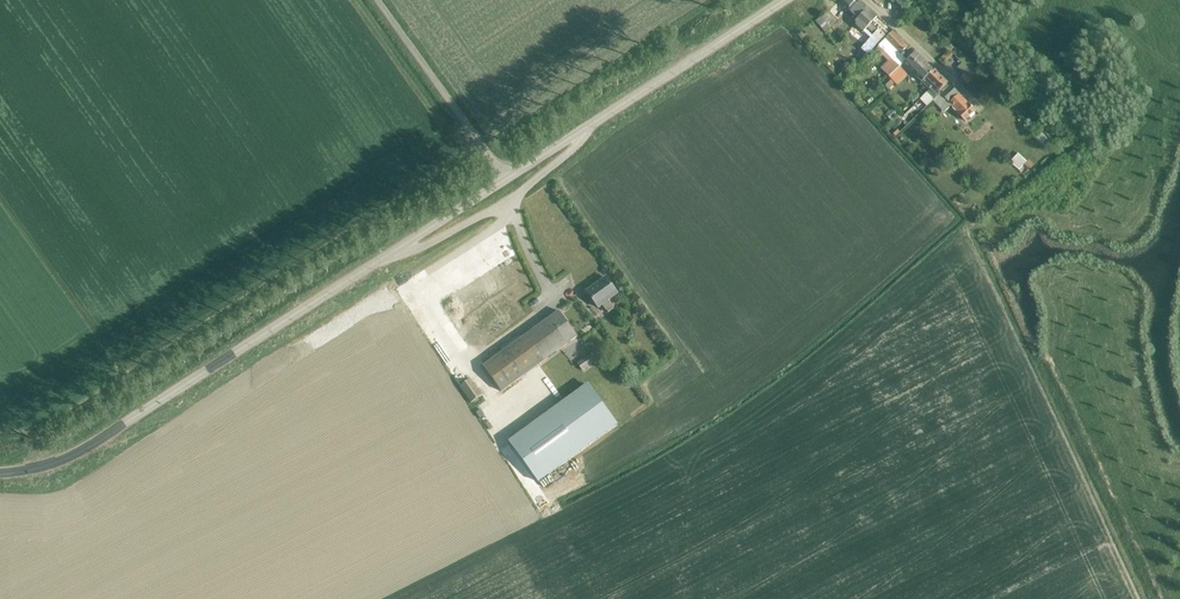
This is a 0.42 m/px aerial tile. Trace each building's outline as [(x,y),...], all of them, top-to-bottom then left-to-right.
[(855,0),(837,0),(847,9),(855,0)] [(857,3),(849,12),(854,17),(852,20),(856,23),(854,25),(862,32),(865,28),(871,33),(873,35),(861,50),(867,55),(886,33),(872,20),(874,19),(875,17),(866,10),(867,9),(859,2),(857,3)] [(914,11),(910,15),(915,20),(919,16),(914,11)] [(823,13),(814,21),(825,34),(830,29),(824,22),(828,19),(823,13)] [(891,33),(877,46),(892,62),(882,71),(888,77),(897,68),(898,68),(905,61),(901,57),(904,54),(902,52),(906,48),(891,33)] [(948,43),(943,47),(948,53),(953,48),(948,43)] [(914,54),(903,65),(920,83),(921,83),(932,72),(914,54)] [(897,68),(888,77),(895,85),(904,76),(897,68)] [(932,102),(947,87),(945,84),(945,85),(932,72),(921,83),(928,91),(919,100),(926,107),(932,102)] [(887,78),(881,84),(887,91),(893,84),(887,78)] [(955,95),(947,87),(932,102),(942,112),(949,106),(946,103),(955,95)] [(962,121),(973,111),(957,95),(948,103),(957,112),(955,114),(962,121)] [(893,109),(886,115),(889,120),(897,114),(893,109)] [(1022,164),(1024,162),(1016,155),(1009,163),(1016,170),(1022,164)] [(1024,162),(1022,164),(1027,168),(1032,163),(1027,159),(1024,162)] [(607,313),(612,310),(606,302),(615,295),(603,278),(585,291),(597,308),(601,305),(607,313)] [(501,393),(536,367),(576,337),(557,311),(482,367),(501,393)] [(581,372),(594,362),(589,355),(576,365),(581,372)] [(624,365),(616,371),(620,376),(628,370),(624,365)] [(471,403),(481,396),(470,380),(459,387),(471,403)] [(587,387),(509,445),(538,484),(616,426),(587,387)] [(480,409),(475,412),(479,418),(484,415),(480,409)]
